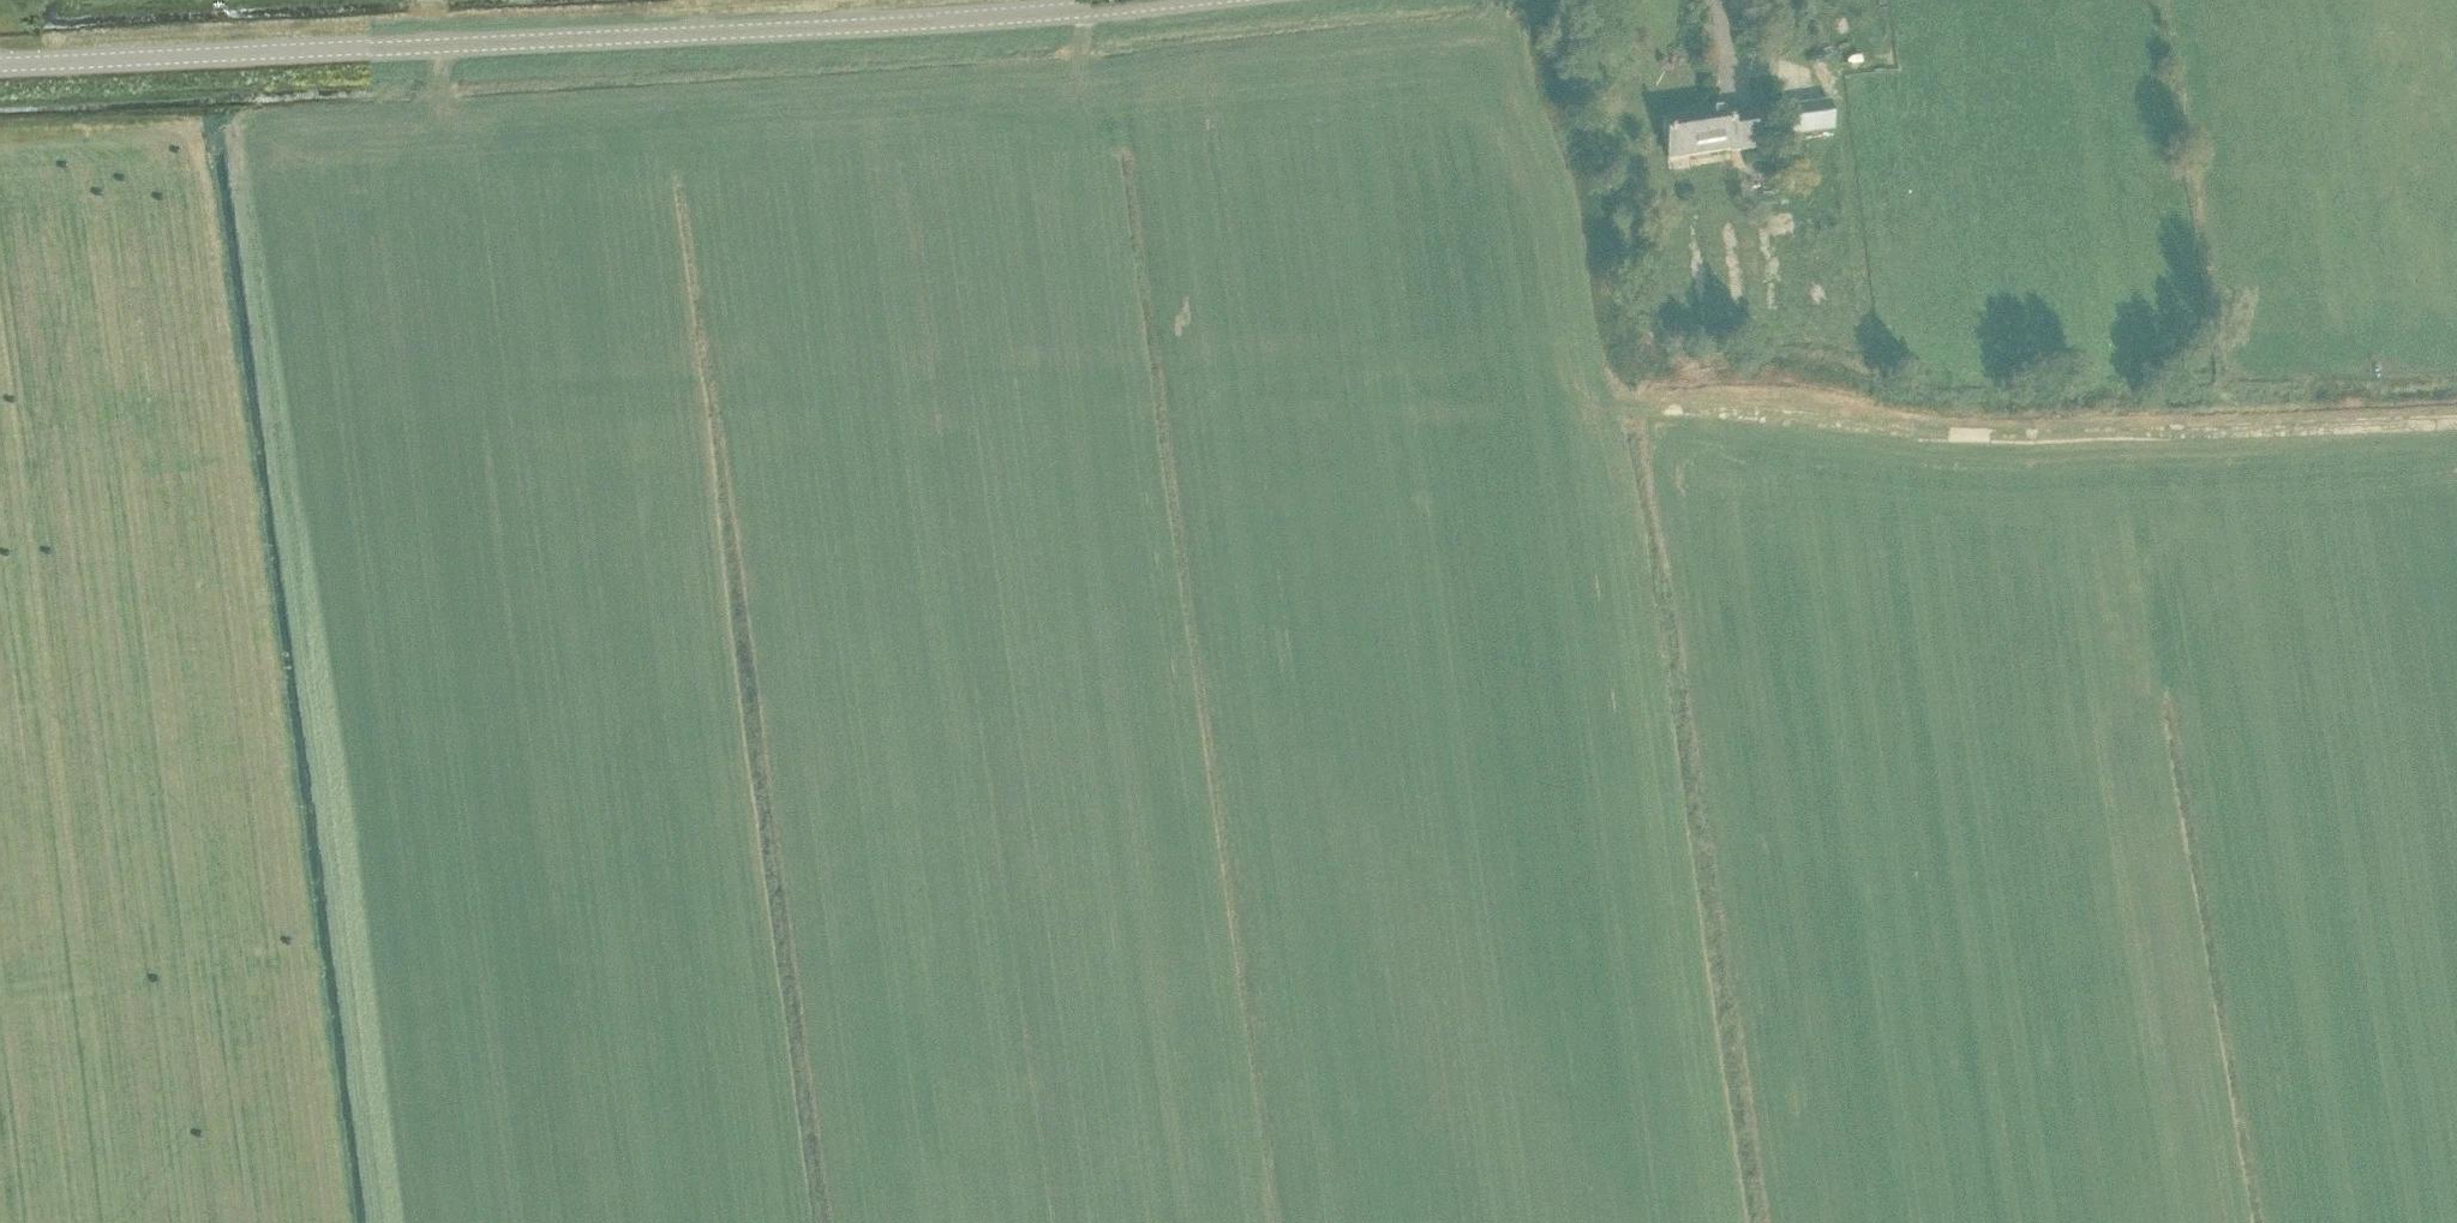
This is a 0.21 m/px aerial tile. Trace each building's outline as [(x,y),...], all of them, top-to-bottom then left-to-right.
[(1789,136),(1832,131),(1829,102),(1786,106),(1789,136)] [(1727,151),(1758,146),(1753,113),(1726,117),(1724,107),(1697,111),(1697,115),(1660,121),(1665,158),(1727,149),(1727,151)]
